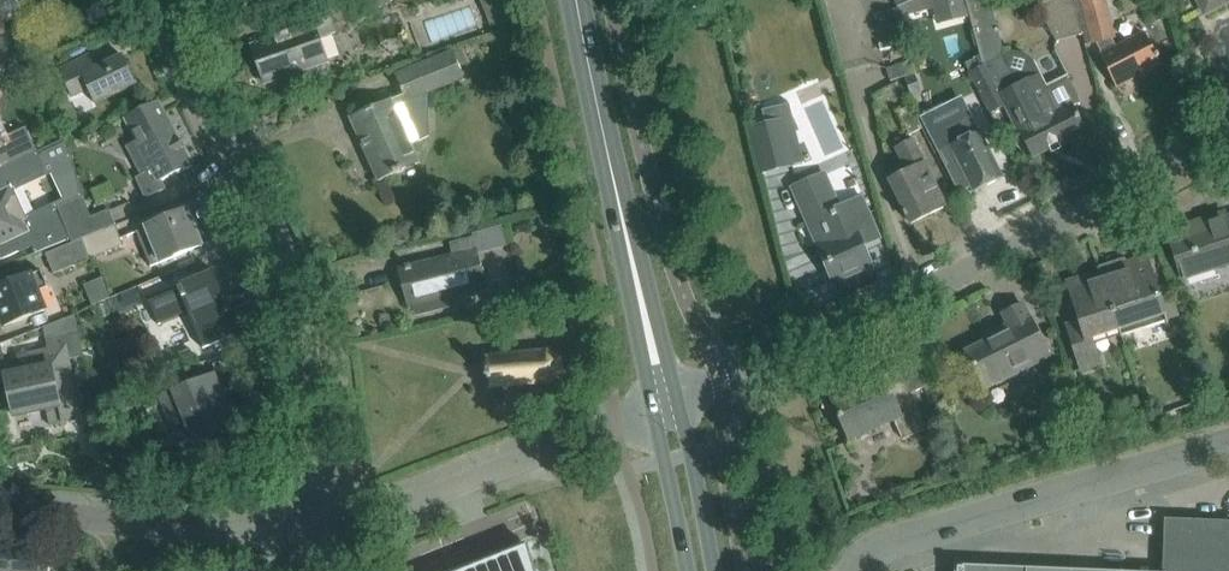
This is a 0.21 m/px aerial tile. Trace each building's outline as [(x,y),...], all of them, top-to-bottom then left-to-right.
[(935,10),(966,1),(965,0),(932,0),(935,10)] [(990,0),(986,0),(968,5),(983,64),(982,64),(968,72),(989,113),(1004,106),(1016,132),(1019,131),(1032,157),(1048,149),(1051,155),(1063,149),(1060,143),(1066,140),(1068,144),(1087,134),(1072,106),(1079,102),(1078,98),(1074,89),(1072,85),(1069,81),(1068,79),(1066,77),(1064,78),(1065,79),(1044,89),(1037,76),(1031,67),(1013,74),(1012,70),(1009,65),(1007,60),(1004,55),(1002,54),(1003,53),(990,0)] [(1042,6),(1043,13),(1046,21),(1050,31),(1057,41),(1082,34),(1073,0),(1041,0),(1042,6)] [(1082,34),(1085,45),(1093,43),(1096,43),(1102,54),(1100,55),(1117,88),(1161,65),(1142,28),(1114,43),(1112,38),(1115,38),(1106,0),(1073,0),(1082,34)] [(1204,16),(1228,3),(1228,0),(1195,0),(1204,16)] [(336,33),(326,4),(271,22),(277,38),(253,47),(266,83),(299,72),(301,77),(306,80),(317,76),(319,71),(317,65),(328,62),(320,39),(336,33)] [(898,8),(887,11),(897,48),(908,45),(898,8)] [(15,57),(14,55),(32,47),(26,27),(2,35),(0,29),(0,62),(15,57)] [(429,135),(428,94),(464,79),(463,77),(471,73),(469,67),(460,71),(453,51),(394,73),(403,95),(352,118),(381,181),(421,163),(412,142),(429,135)] [(90,57),(60,71),(73,98),(89,91),(96,105),(137,85),(124,56),(96,70),(90,57)] [(890,80),(914,73),(910,60),(886,68),(890,80)] [(934,88),(928,69),(903,77),(910,96),(934,88)] [(159,101),(125,119),(137,141),(127,146),(142,176),(153,170),(160,184),(194,166),(159,101)] [(922,127),(910,105),(898,110),(909,133),(922,127)] [(956,192),(969,186),(972,193),(1004,178),(979,129),(971,113),(940,128),(949,147),(937,153),(956,192)] [(781,120),(751,128),(762,174),(793,166),(781,120)] [(38,152),(27,127),(0,139),(0,170),(38,152)] [(887,179),(910,225),(948,206),(913,137),(893,147),(904,170),(887,179)] [(38,152),(0,170),(0,189),(4,190),(32,177),(34,173),(71,155),(65,141),(38,152)] [(827,174),(793,188),(808,223),(814,221),(838,279),(831,282),(832,284),(873,266),(873,265),(868,267),(858,243),(877,235),(871,212),(865,199),(842,209),(827,174)] [(66,229),(56,209),(24,224),(11,195),(8,197),(0,194),(0,258),(3,259),(20,252),(19,250),(29,245),(33,247),(36,253),(69,240),(70,239),(66,229)] [(116,226),(111,213),(110,210),(92,218),(83,196),(58,207),(67,229),(66,229),(70,239),(69,240),(71,245),(81,240),(116,226)] [(157,225),(138,233),(144,248),(154,244),(161,262),(151,266),(152,268),(203,246),(189,211),(159,224),(159,222),(156,223),(157,225)] [(1170,240),(1186,291),(1188,291),(1185,279),(1228,265),(1228,217),(1227,218),(1226,213),(1193,224),(1196,232),(1170,240)] [(125,247),(122,241),(116,226),(81,240),(90,261),(125,247)] [(90,261),(81,240),(71,245),(47,255),(55,275),(90,261)] [(487,287),(481,264),(478,252),(400,271),(404,285),(406,285),(410,303),(408,303),(409,306),(487,287)] [(1125,259),(1100,267),(1103,278),(1102,278),(1119,330),(1121,338),(1121,337),(1123,337),(1120,330),(1165,315),(1167,323),(1168,322),(1167,320),(1180,316),(1169,285),(1157,289),(1147,257),(1127,263),(1125,259)] [(0,289),(0,316),(5,328),(56,307),(56,305),(46,309),(39,292),(49,288),(42,271),(19,281),(18,278),(16,279),(17,282),(0,289)] [(182,289),(150,302),(159,324),(189,312),(205,349),(206,349),(206,348),(230,338),(231,338),(233,338),(222,312),(217,314),(212,303),(225,298),(213,271),(212,272),(212,273),(181,286),(182,289)] [(1080,322),(1067,326),(1082,370),(1100,364),(1095,351),(1091,352),(1088,341),(1119,330),(1102,278),(1101,279),(1090,282),(1088,276),(1068,283),(1080,322)] [(987,342),(967,352),(983,385),(1014,369),(1016,374),(1050,357),(1024,305),(1005,315),(1010,325),(996,332),(999,338),(987,343),(987,342)] [(488,360),(490,385),(488,388),(490,389),(492,387),(511,385),(511,387),(513,386),(513,385),(530,383),(530,385),(532,385),(532,384),(549,382),(550,384),(551,384),(551,382),(560,371),(562,372),(563,370),(561,368),(560,360),(562,359),(561,357),(559,358),(549,351),(549,349),(547,349),(547,351),(530,353),(529,351),(528,351),(528,353),(509,355),(509,353),(508,353),(508,356),(489,358),(487,355),(485,357),(488,360)] [(927,430),(910,393),(931,384),(920,358),(882,374),(869,379),(830,396),(832,401),(833,403),(849,441),(900,419),(908,437),(903,439),(903,440),(927,430)] [(80,421),(68,363),(5,377),(13,417),(58,407),(62,425),(80,421)] [(222,372),(160,398),(182,451),(244,425),(222,372)] [(1202,522),(1166,521),(1164,570),(1199,570),(1202,522)] [(1202,522),(1199,570),(1228,570),(1228,523),(1202,522)] [(463,570),(536,570),(528,544),(471,567),(471,568),(463,570)] [(51,567),(0,562),(0,570),(50,570),(51,567)]
